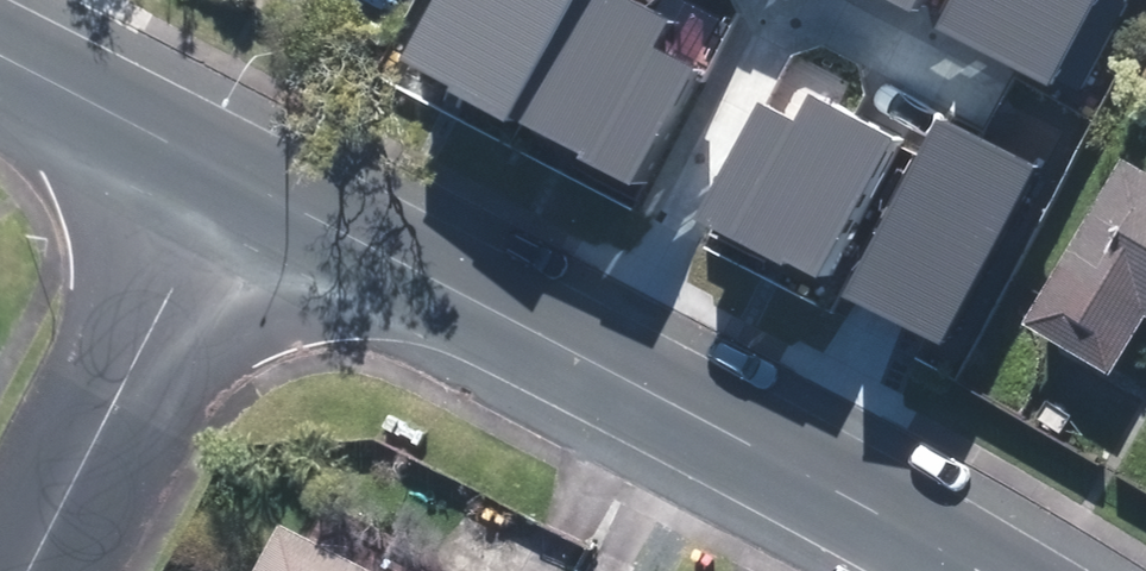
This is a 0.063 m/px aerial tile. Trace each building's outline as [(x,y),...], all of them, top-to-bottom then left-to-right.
[(398,64),(506,121),(571,0),(432,0),(398,64)] [(907,12),(914,0),(884,0),(907,12)] [(933,23),(1076,99),(1129,0),(945,0),(933,23)] [(816,279),(889,141),(808,98),(795,122),(758,103),(697,217),(816,279)] [(936,348),(1032,167),(938,118),(842,299),(936,348)] [(1125,153),(1036,312),(1121,359),(1145,314),(1145,165),(1125,153)] [(303,520),(278,570),(407,570),(303,520)]
